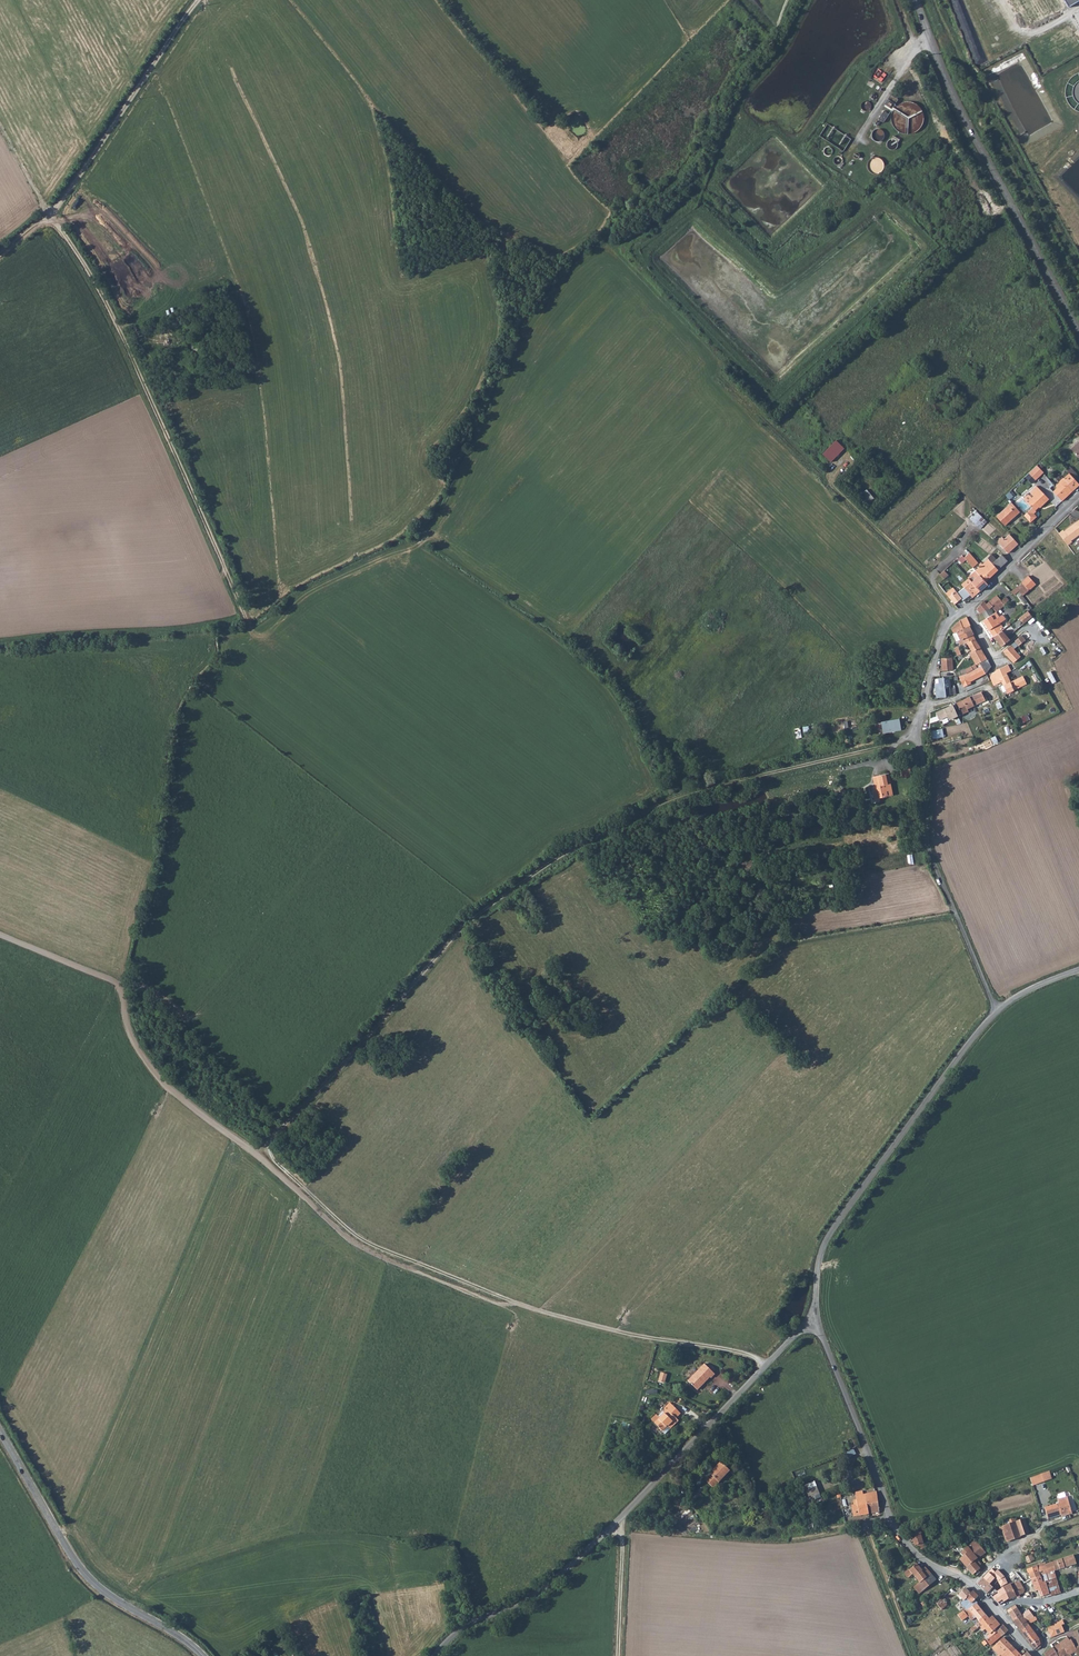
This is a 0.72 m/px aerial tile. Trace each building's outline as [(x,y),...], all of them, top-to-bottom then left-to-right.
[(1068,8),(1078,2),(1078,0),(1063,0),(1068,8)] [(886,104),(894,108),(891,122),(898,123),(900,124),(899,130),(903,131),(904,131),(912,133),(916,125),(920,126),(922,122),(924,108),(917,105),(897,102),(899,99),(890,95),(886,104)] [(892,113),(887,110),(881,120),(886,123),(892,113)] [(878,141),(885,131),(877,127),(871,137),(878,141)] [(868,172),(883,173),(884,158),(869,157),(868,172)] [(836,439),(823,454),(832,462),(845,447),(836,439)] [(1070,448),(1075,454),(1078,458),(1078,440),(1070,448)] [(1043,473),(1036,466),(1028,474),(1034,482),(1043,473)] [(1069,467),(1066,471),(1068,474),(1072,478),(1075,476),(1076,474),(1069,467)] [(1068,474),(1053,487),(1054,489),(1056,488),(1058,485),(1068,495),(1078,484),(1078,479),(1078,478),(1077,479),(1075,476),(1072,478),(1068,474)] [(1065,498),(1068,495),(1058,485),(1056,488),(1065,498)] [(1035,487),(1029,493),(1033,498),(1027,503),(1032,508),(1024,516),(1031,523),(1036,517),(1034,514),(1036,512),(1035,511),(1040,506),(1042,507),(1048,500),(1035,487)] [(859,495),(867,504),(875,498),(867,488),(859,495)] [(1054,489),(1052,491),(1062,501),(1065,498),(1056,488),(1054,489)] [(1012,490),(1006,494),(1009,498),(1015,494),(1012,490)] [(1020,512),(1011,503),(996,518),(1005,527),(1020,512)] [(978,511),(971,518),(980,528),(988,521),(978,511)] [(1059,534),(1067,545),(1072,541),(1071,540),(1078,534),(1078,520),(1064,532),(1064,531),(1059,534)] [(1018,543),(1009,534),(1004,539),(1001,537),(996,542),(1008,553),(1018,543)] [(977,562),(968,552),(963,557),(971,567),(977,562)] [(1002,555),(992,564),(998,570),(1007,561),(1002,555)] [(987,568),(984,565),(981,567),(977,570),(981,574),(979,576),(984,582),(986,581),(998,570),(992,564),(987,568)] [(976,572),(968,579),(969,580),(980,593),(989,585),(986,581),(984,582),(979,576),(976,572)] [(1024,584),(1029,590),(1036,585),(1029,577),(1022,583),(1024,584)] [(969,580),(961,586),(974,599),(980,593),(969,580)] [(1012,591),(1016,595),(1019,592),(1022,596),(1029,590),(1024,584),(1017,589),(1016,588),(1012,591)] [(951,589),(945,595),(955,605),(961,600),(951,589)] [(1002,603),(1004,605),(1009,600),(1005,597),(1001,601),(996,596),(987,604),(990,608),(992,607),(994,610),(1002,603)] [(981,614),(982,613),(989,609),(990,608),(987,604),(984,602),(977,608),(981,614)] [(982,613),(986,618),(993,614),(989,609),(982,613)] [(1028,611),(1019,618),(1023,624),(1032,617),(1028,611)] [(993,614),(986,618),(984,620),(993,637),(1000,632),(1000,631),(1003,628),(999,623),(1005,620),(1001,615),(999,617),(996,612),(993,614)] [(970,627),(971,627),(969,623),(966,618),(960,621),(963,630),(970,627)] [(957,633),(963,630),(960,621),(958,623),(951,629),(954,634),(957,633)] [(973,634),(970,627),(963,630),(967,637),(973,634)] [(967,637),(963,630),(957,633),(960,641),(961,640),(967,637)] [(1000,632),(993,637),(1000,647),(1009,639),(1002,630),(1000,632)] [(1014,641),(1021,635),(1018,632),(1011,637),(1014,641)] [(975,639),(973,634),(967,637),(961,640),(963,643),(965,647),(969,646),(971,651),(969,652),(977,668),(982,665),(981,662),(986,659),(978,643),(979,643),(977,638),(975,639)] [(1025,640),(1021,635),(1014,641),(1018,645),(1025,640)] [(1031,648),(1025,640),(1018,645),(1024,653),(1031,648)] [(1009,643),(1002,650),(1013,663),(1020,657),(1014,649),(1009,643)] [(951,658),(942,659),(939,670),(952,670),(951,658)] [(990,668),(986,659),(981,662),(982,665),(986,672),(990,668)] [(986,672),(982,665),(977,668),(966,674),(958,676),(963,687),(970,684),(969,682),(987,673),(986,672)] [(1006,674),(1003,667),(996,670),(997,671),(992,674),(991,676),(989,676),(994,686),(1001,682),(1008,679),(1006,674)] [(1008,679),(1001,682),(1007,694),(1027,684),(1022,676),(1009,682),(1008,679)] [(938,684),(936,684),(934,691),(935,690),(944,689),(948,688),(948,678),(939,678),(938,684)] [(944,689),(935,690),(936,698),(945,696),(944,689)] [(985,701),(980,692),(969,698),(973,706),(985,701)] [(973,706),(969,698),(955,704),(961,715),(968,712),(967,709),(973,706)] [(957,716),(952,705),(935,712),(939,720),(947,717),(949,720),(957,716)] [(1021,723),(1031,720),(1028,713),(1019,717),(1021,723)] [(883,732),(900,729),(899,719),(881,722),(883,732)] [(943,728),(933,730),(935,738),(945,736),(943,728)] [(908,768),(901,769),(902,777),(910,775),(908,768)] [(888,773),(872,776),(874,786),(873,786),(874,792),(878,791),(879,797),(890,795),(888,786),(886,786),(885,784),(890,783),(888,773)] [(712,1375),(701,1365),(684,1384),(694,1393),(706,1379),(707,1380),(712,1375)] [(665,1414),(662,1416),(664,1418),(667,1414),(666,1413),(671,1408),(667,1404),(661,1410),(665,1414)] [(671,1408),(666,1413),(667,1414),(664,1418),(662,1416),(658,1420),(655,1417),(650,1422),(653,1425),(653,1426),(661,1433),(666,1428),(667,1428),(670,1424),(672,1425),(675,1422),(674,1421),(679,1417),(671,1408)] [(662,1435),(672,1425),(670,1424),(667,1428),(666,1428),(661,1433),(662,1435)] [(854,1436),(842,1441),(846,1450),(858,1445),(854,1436)] [(723,1465),(707,1482),(715,1490),(731,1473),(723,1465)] [(1043,1480),(1040,1474),(1030,1477),(1032,1483),(1043,1480)] [(815,1480),(804,1485),(811,1501),(822,1497),(815,1480)] [(693,1495),(696,1499),(704,1490),(701,1487),(693,1495)] [(866,1504),(877,1502),(875,1492),(864,1494),(865,1500),(866,1504)] [(854,1516),(868,1513),(866,1504),(865,1500),(864,1494),(862,1494),(855,1495),(856,1499),(856,1504),(853,1504),(851,1504),(854,1516)] [(1068,1500),(1045,1507),(1048,1519),(1069,1512),(1070,1513),(1072,1512),(1068,1500)] [(866,1504),(868,1513),(879,1512),(877,1502),(866,1504)] [(1016,1522),(1021,1535),(1028,1532),(1024,1520),(1016,1522)] [(1016,1521),(1002,1526),(1007,1542),(1021,1537),(1021,1535),(1016,1522),(1016,1521)] [(918,1527),(909,1530),(913,1543),(915,1542),(916,1546),(919,1545),(924,1543),(918,1527)] [(981,1546),(976,1541),(968,1547),(971,1550),(973,1553),(981,1546)] [(986,1553),(981,1546),(973,1553),(978,1559),(986,1553)] [(968,1547),(960,1554),(963,1556),(971,1550),(968,1547)] [(971,1550),(963,1556),(960,1559),(961,1560),(966,1565),(974,1575),(976,1572),(979,1575),(982,1572),(981,1570),(982,1570),(982,1567),(981,1566),(982,1565),(977,1560),(978,1559),(973,1553),(971,1550)] [(1072,1554),(1053,1561),(1056,1570),(1065,1567),(1076,1562),(1074,1556),(1073,1553),(1072,1554)] [(1056,1570),(1053,1561),(1046,1564),(1049,1572),(1054,1570),(1056,1570)] [(917,1563),(910,1569),(909,1568),(904,1572),(908,1577),(910,1576),(913,1579),(914,1579),(915,1581),(917,1579),(919,1582),(914,1586),(919,1593),(936,1579),(925,1566),(922,1569),(917,1563)] [(1049,1572),(1046,1564),(1038,1567),(1040,1572),(1041,1575),(1049,1572)] [(1040,1572),(1038,1567),(1037,1565),(1027,1569),(1028,1571),(1026,1572),(1027,1574),(1030,1573),(1030,1575),(1032,1574),(1040,1572)] [(992,1569),(989,1572),(995,1578),(999,1575),(992,1569)] [(1054,1570),(1049,1572),(1041,1575),(1041,1576),(1043,1582),(1051,1579),(1051,1580),(1056,1579),(1054,1570)] [(995,1578),(989,1572),(984,1578),(990,1583),(995,1578)] [(1043,1582),(1041,1576),(1032,1579),(1034,1586),(1043,1583),(1043,1582)] [(977,1583),(983,1589),(985,1588),(990,1583),(984,1578),(983,1577),(977,1583)] [(1001,1586),(1007,1583),(1004,1577),(998,1581),(1001,1586)] [(1060,1593),(1056,1579),(1051,1580),(1051,1579),(1043,1582),(1043,1583),(1045,1587),(1047,1587),(1049,1593),(1047,1594),(1048,1596),(1060,1593)] [(1020,1581),(1014,1583),(1011,1585),(1013,1589),(1017,1596),(1020,1594),(1024,1593),(1024,1589),(1020,1581)] [(990,1583),(985,1588),(987,1591),(990,1589),(992,1592),(996,1589),(990,1583)] [(1046,1597),(1048,1596),(1047,1594),(1049,1593),(1047,1587),(1045,1587),(1043,1583),(1034,1586),(1036,1591),(1035,1591),(1036,1593),(1039,1592),(1041,1596),(1043,1596),(1043,1597),(1046,1596),(1046,1597)] [(1000,1605),(1011,1599),(1017,1596),(1013,1589),(1011,1585),(1010,1584),(1003,1587),(1005,1590),(1004,1591),(996,1600),(1000,1605)] [(992,1596),(996,1600),(1004,1591),(1002,1588),(999,1589),(997,1590),(992,1596)] [(973,1605),(976,1603),(977,1602),(975,1600),(978,1597),(972,1591),(970,1594),(965,1589),(958,1595),(963,1601),(966,1598),(973,1605)] [(942,1610),(948,1605),(942,1598),(935,1603),(942,1610)] [(970,1607),(973,1605),(966,1598),(963,1601),(970,1607)] [(1009,1613),(1017,1608),(1016,1606),(1013,1601),(1005,1607),(1009,1613)] [(985,1614),(976,1603),(973,1605),(970,1607),(967,1609),(966,1607),(963,1609),(972,1619),(976,1616),(979,1619),(985,1614)] [(1022,1616),(1017,1608),(1009,1613),(1014,1621),(1022,1616)] [(1028,1610),(1022,1616),(1027,1622),(1033,1618),(1028,1610)] [(982,1623),(988,1618),(985,1614),(979,1619),(982,1623)] [(995,1621),(995,1620),(991,1615),(988,1618),(982,1623),(980,1625),(983,1630),(986,1628),(995,1621)] [(1022,1616),(1014,1621),(1018,1627),(1027,1622),(1022,1616)] [(990,1633),(995,1628),(999,1625),(995,1620),(995,1621),(986,1628),(990,1633)] [(1020,1631),(1029,1625),(1027,1622),(1018,1627),(1020,1631)] [(1064,1631),(1062,1624),(1061,1622),(1055,1625),(1058,1634),(1064,1631)] [(1001,1636),(1008,1630),(1003,1624),(997,1630),(996,1631),(1000,1636),(1001,1636)] [(1031,1629),(1029,1625),(1020,1631),(1023,1635),(1031,1629)] [(989,1637),(996,1631),(997,1630),(995,1628),(990,1633),(988,1635),(989,1637)] [(1035,1634),(1031,1629),(1023,1635),(1024,1638),(1027,1642),(1035,1635),(1035,1634)] [(990,1644),(1000,1636),(996,1631),(989,1637),(986,1639),(990,1644)] [(1039,1640),(1035,1634),(1035,1635),(1027,1642),(1031,1646),(1035,1650),(1037,1650),(1041,1647),(1039,1640)] [(1061,1644),(1062,1647),(1063,1646),(1064,1648),(1067,1653),(1069,1652),(1071,1655),(1074,1655),(1072,1652),(1077,1650),(1072,1640),(1070,1640),(1069,1637),(1060,1642),(1061,1644)] [(1012,1646),(1003,1638),(992,1648),(998,1655),(997,1655),(1002,1655),(1012,1646)] [(1061,1644),(1053,1648),(1056,1653),(1063,1649),(1062,1647),(1061,1644)] [(1015,1650),(1012,1646),(1002,1655),(1009,1655),(1013,1651),(1015,1650)] [(1053,1648),(1052,1648),(1045,1654),(1046,1655),(1057,1655),(1056,1653),(1053,1648)]
